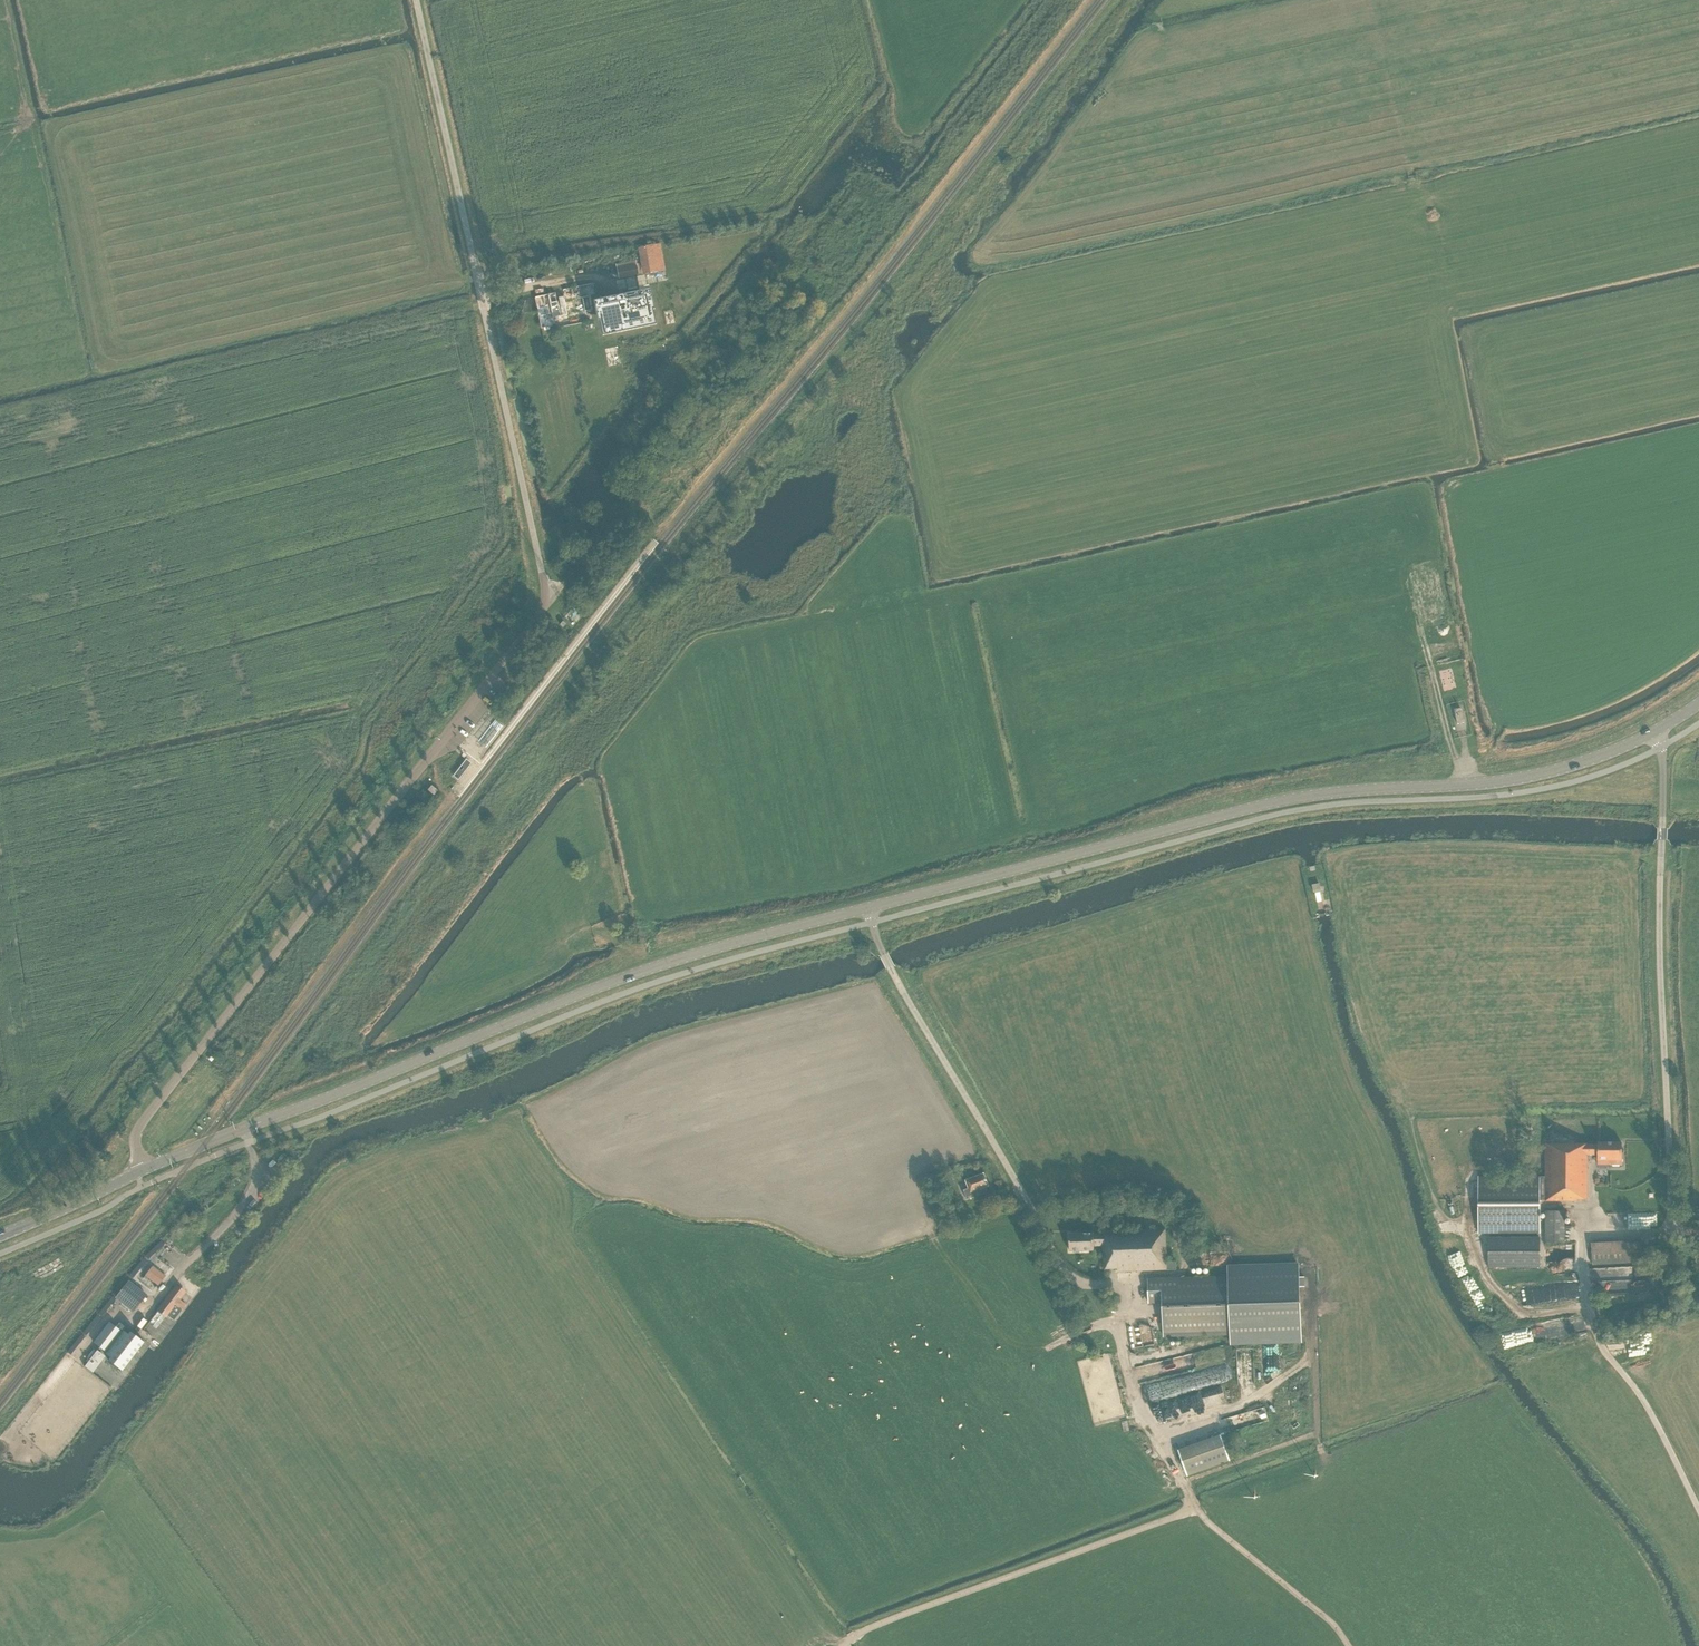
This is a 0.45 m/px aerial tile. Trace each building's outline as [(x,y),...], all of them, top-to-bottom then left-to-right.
[(641,260),(635,261),(637,274),(657,270),(652,244),(639,246),(641,260)] [(637,274),(635,261),(615,264),(618,278),(637,274)] [(554,328),(593,320),(588,295),(594,294),(592,283),(562,289),(563,291),(534,297),(541,328),(554,325),(554,328)] [(649,289),(592,301),(597,322),(599,322),(602,337),(655,326),(652,311),(654,310),(649,289)] [(703,409),(698,404),(690,413),(695,418),(703,409)] [(1457,724),(1464,722),(1460,708),(1454,710),(1457,724)] [(496,718),(478,738),(485,744),(503,724),(496,718)] [(464,757),(454,775),(460,778),(470,760),(464,757)] [(431,785),(427,790),(434,795),(437,790),(431,785)] [(1314,892),(1321,891),(1319,884),(1312,885),(1314,892)] [(1610,1164),(1622,1164),(1621,1142),(1597,1142),(1597,1145),(1587,1145),(1587,1143),(1545,1143),(1545,1176),(1478,1177),(1478,1233),(1539,1233),(1539,1200),(1545,1200),(1545,1201),(1577,1201),(1577,1199),(1587,1199),(1587,1154),(1597,1154),(1597,1160),(1610,1160),(1610,1164)] [(980,1189),(987,1186),(983,1173),(965,1180),(968,1188),(962,1190),(965,1197),(981,1192),(980,1189)] [(1564,1243),(1564,1211),(1545,1211),(1545,1243),(1564,1243)] [(1176,1269),(1176,1261),(1166,1261),(1165,1229),(1102,1231),(1102,1234),(1093,1234),(1093,1233),(1069,1234),(1070,1251),(1094,1250),(1094,1246),(1103,1245),(1103,1269),(1117,1269),(1117,1271),(1176,1269)] [(1488,1267),(1539,1267),(1539,1237),(1488,1237),(1488,1267)] [(1633,1263),(1632,1253),(1632,1241),(1591,1243),(1591,1255),(1592,1265),(1633,1263)] [(1163,1335),(1231,1333),(1231,1344),(1302,1342),(1298,1262),(1228,1264),(1229,1276),(1147,1279),(1148,1304),(1162,1303),(1163,1335)] [(152,1265),(146,1274),(145,1275),(158,1285),(165,1275),(152,1265)] [(191,1296),(204,1277),(199,1273),(186,1292),(191,1296)] [(180,1280),(187,1287),(193,1281),(186,1275),(180,1280)] [(147,1293),(132,1281),(116,1300),(128,1310),(137,1298),(140,1301),(147,1293)] [(180,1308),(184,1303),(179,1299),(185,1292),(177,1286),(158,1310),(166,1316),(175,1304),(180,1308)] [(122,1332),(108,1321),(92,1342),(106,1353),(122,1332)] [(1563,1325),(1552,1329),(1556,1342),(1568,1338),(1563,1325)] [(1148,1402),(1225,1381),(1220,1366),(1144,1387),(1148,1402)] [(1198,1403),(1204,1400),(1201,1391),(1194,1394),(1198,1403)] [(1157,1404),(1159,1415),(1175,1411),(1177,1418),(1193,1414),(1190,1397),(1157,1404)] [(1188,1476),(1229,1461),(1220,1435),(1178,1450),(1188,1476)]
